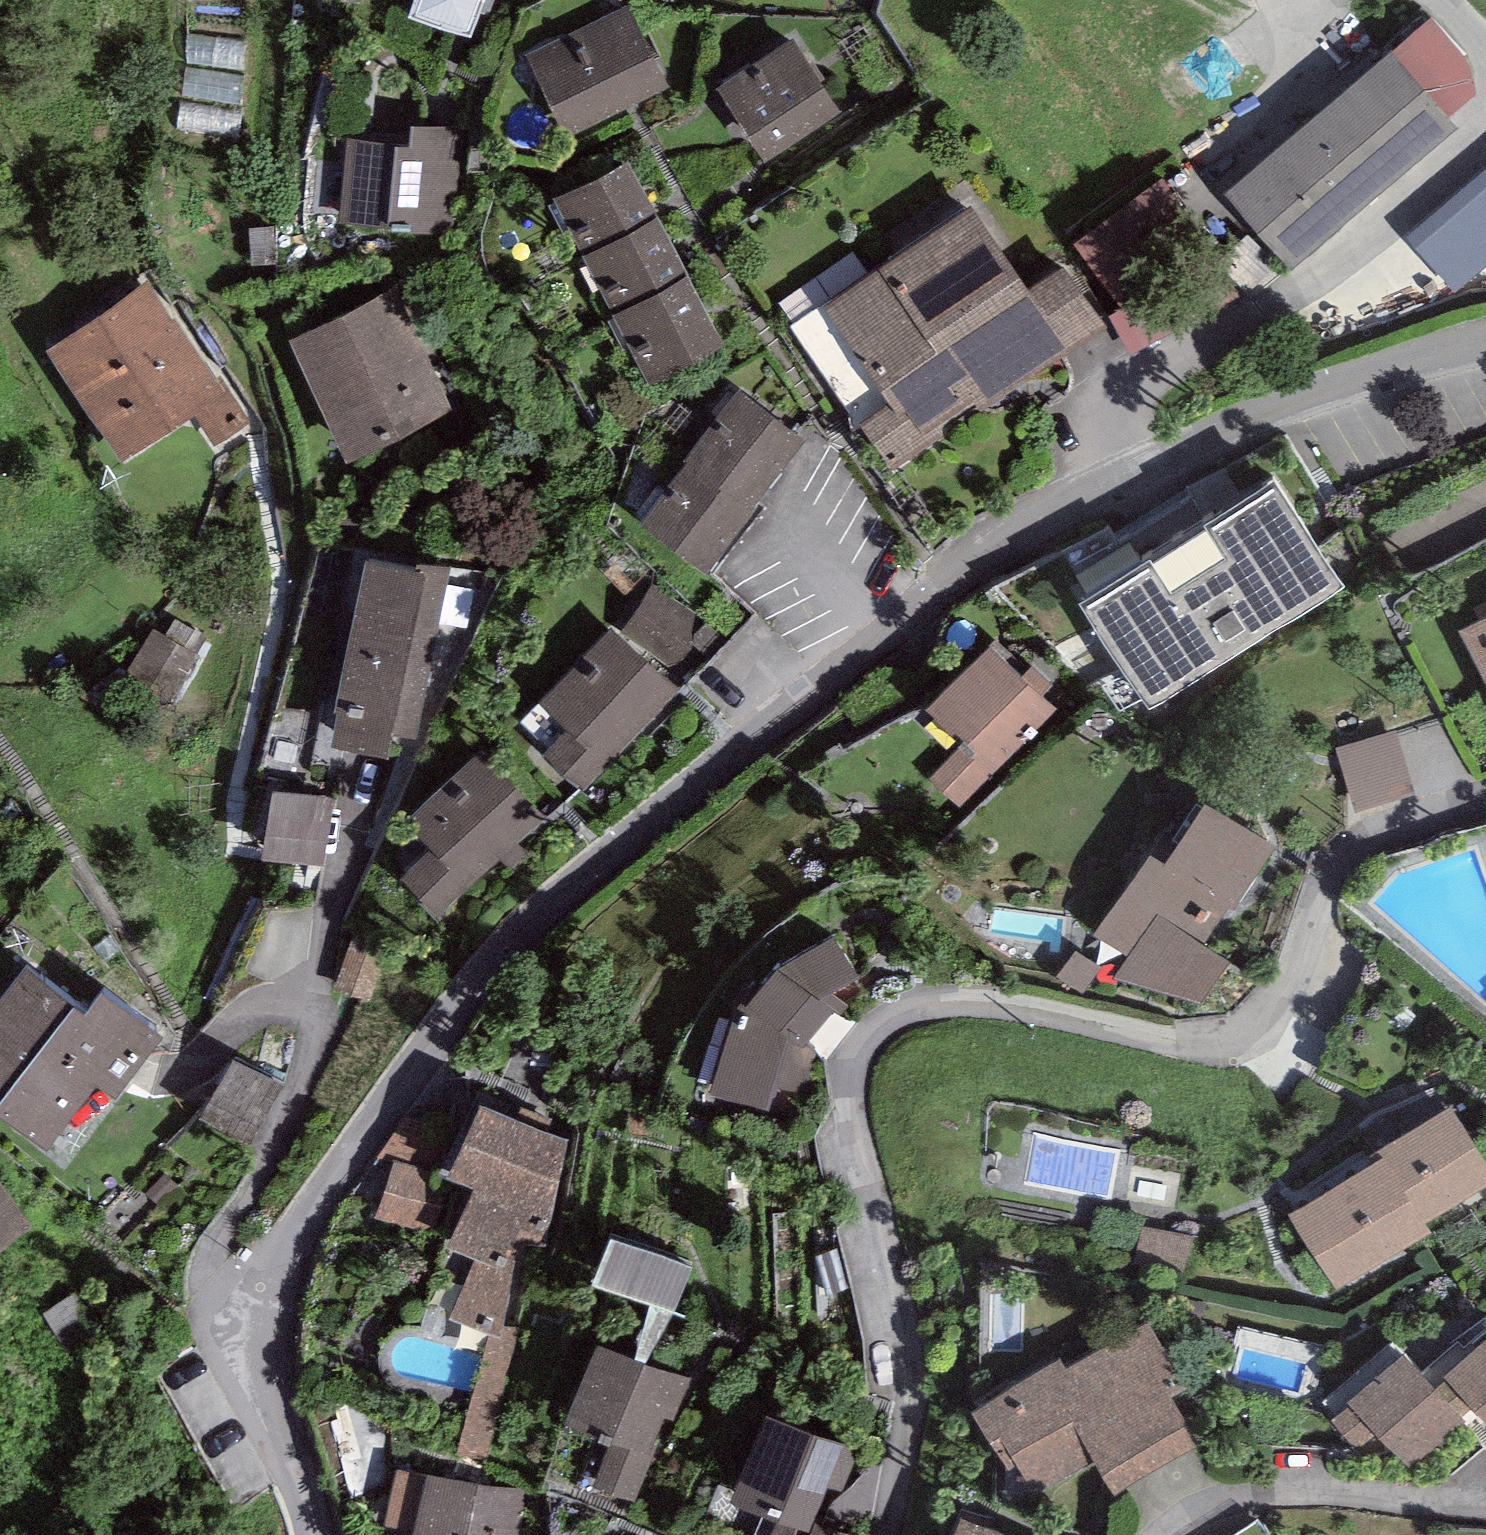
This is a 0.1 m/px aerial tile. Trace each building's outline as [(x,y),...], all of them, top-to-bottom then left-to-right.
[(408,18),(470,41),(485,0),(414,0),(408,18)] [(667,83),(627,6),(524,59),(564,136),(667,83)] [(1430,18),(1391,51),(1449,119),(1478,95),(1467,59),(1430,18)] [(191,125),(249,129),(257,39),(198,34),(191,125)] [(794,41),(716,88),(760,161),(839,114),(794,41)] [(1391,51),(1225,194),(1291,271),(1457,129),(1449,119),(1391,51)] [(410,145),(346,140),(338,225),(387,229),(387,232),(456,238),(466,131),(459,130),(412,126),(410,145)] [(553,201),(582,257),(657,218),(627,162),(553,201)] [(1405,237),(1453,293),(1485,265),(1485,169),(1405,237)] [(971,209),(826,308),(893,407),(863,427),(893,471),(1069,351),(1029,291),(971,209)] [(688,277),(657,218),(582,257),(614,316),(688,277)] [(1063,268),(1029,291),(1069,351),(1104,327),(1063,268)] [(725,348),(688,277),(614,316),(651,387),(725,348)] [(148,281),(46,350),(123,463),(193,415),(214,445),(251,420),(222,377),(216,381),(148,281)] [(396,290),(288,342),(347,463),(454,411),(396,290)] [(686,464),(752,512),(805,440),(736,390),(683,462),(686,464)] [(707,574),(752,512),(686,464),(640,526),(707,574)] [(1276,481),(1080,604),(1148,712),(1345,588),(1276,481)] [(415,571),(364,561),(335,713),(338,713),(332,747),(387,758),(391,736),(416,741),(450,571),(417,564),(415,571)] [(707,626),(653,587),(621,632),(675,670),(707,626)] [(1459,630),(1485,685),(1485,616),(1459,630)] [(205,652),(155,628),(142,655),(192,678),(205,652)] [(678,691),(610,628),(539,703),(566,729),(542,755),(582,792),(678,691)] [(960,808),(1056,709),(1041,695),(1022,676),(989,645),(926,711),(962,745),(930,779),(960,808)] [(1031,666),(1022,676),(1041,695),(1052,685),(1031,666)] [(1396,730),(1336,748),(1356,814),(1416,796),(1396,730)] [(547,819),(484,749),(403,821),(430,851),(398,880),(434,921),(501,862),(509,871),(527,855),(518,844),(547,819)] [(333,800),(272,791),(262,859),(323,868),(333,800)] [(1274,846),(1205,805),(1165,865),(1150,856),(1092,936),(1129,958),(1113,978),(1201,1004),(1231,963),(1202,944),(1228,907),(1234,910),(1274,846)] [(734,1013),(711,1096),(768,1112),(773,1089),(806,1094),(813,1058),(848,1006),(834,994),(860,977),(835,939),(778,970),(734,1013)] [(1095,969),(1070,954),(1056,977),(1082,992),(1095,969)] [(161,1039),(102,995),(87,1014),(25,967),(0,1000),(0,1116),(46,1151),(96,1085),(115,1099),(161,1039)] [(248,1146),(282,1086),(234,1058),(200,1119),(248,1146)] [(1379,1151),(1385,1158),(1426,1226),(1485,1190),(1485,1162),(1451,1106),(1379,1151)] [(480,1108),(446,1179),(475,1189),(446,1247),(475,1258),(449,1317),(490,1334),(456,1454),(503,1468),(544,1336),(505,1327),(516,1259),(510,1256),(518,1239),(552,1249),(578,1143),(480,1108)] [(1431,1234),(1426,1226),(1385,1158),(1291,1215),(1338,1291),(1431,1234)] [(0,1184),(0,1251),(33,1226),(0,1184)] [(691,1268),(610,1239),(594,1284),(651,1304),(675,1313),(691,1268)] [(675,1313),(651,1304),(634,1359),(677,1376),(695,1322),(675,1313)] [(1061,1358),(972,1413),(1009,1473),(1020,1466),(1038,1496),(1093,1462),(1113,1496),(1199,1443),(1171,1398),(1187,1389),(1145,1321),(1067,1369),(1061,1358)] [(1445,1378),(1435,1387),(1460,1417),(1470,1408),(1485,1426),(1485,1343),(1445,1378)] [(634,1359),(596,1344),(563,1427),(607,1445),(591,1486),(634,1503),(667,1420),(673,1422),(689,1381),(677,1376),(634,1359)] [(1349,1403),(1351,1405),(1331,1422),(1358,1453),(1378,1436),(1408,1471),(1465,1422),(1460,1417),(1435,1387),(1406,1354),(1349,1403)] [(856,1453),(764,1417),(730,1504),(761,1516),(809,1534),(814,1523),(828,1488),(840,1493),(856,1453)] [(415,1531),(424,1476),(395,1471),(386,1526),(415,1531)] [(424,1476),(415,1531),(414,1534),(521,1534),(517,1534),(524,1491),(424,1476)] [(814,1523),(809,1534),(761,1516),(754,1534),(843,1534),(814,1523)] [(961,1518),(954,1534),(1005,1534),(961,1518)] [(1236,1534),(1261,1534),(1253,1523),(1236,1534)]
